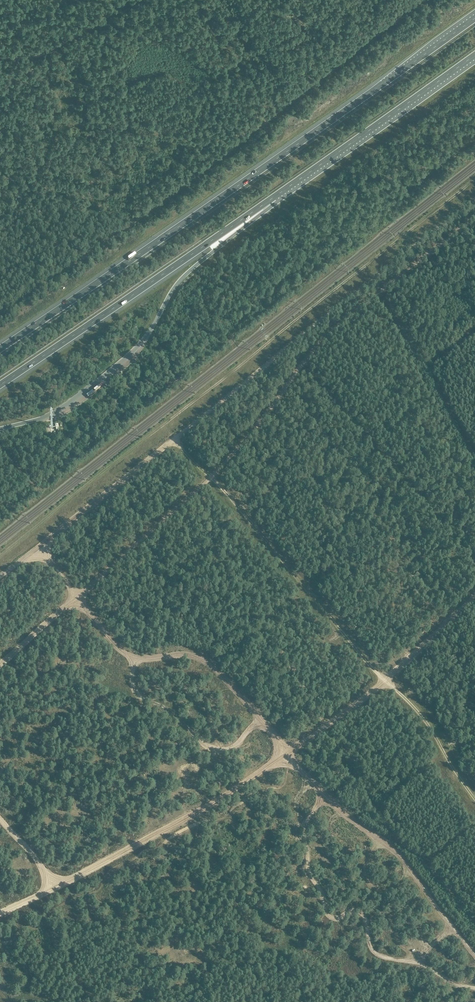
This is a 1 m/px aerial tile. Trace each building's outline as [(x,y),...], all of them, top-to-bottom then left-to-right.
[(84,397),(71,406),(73,409),(86,401),(84,397)]
